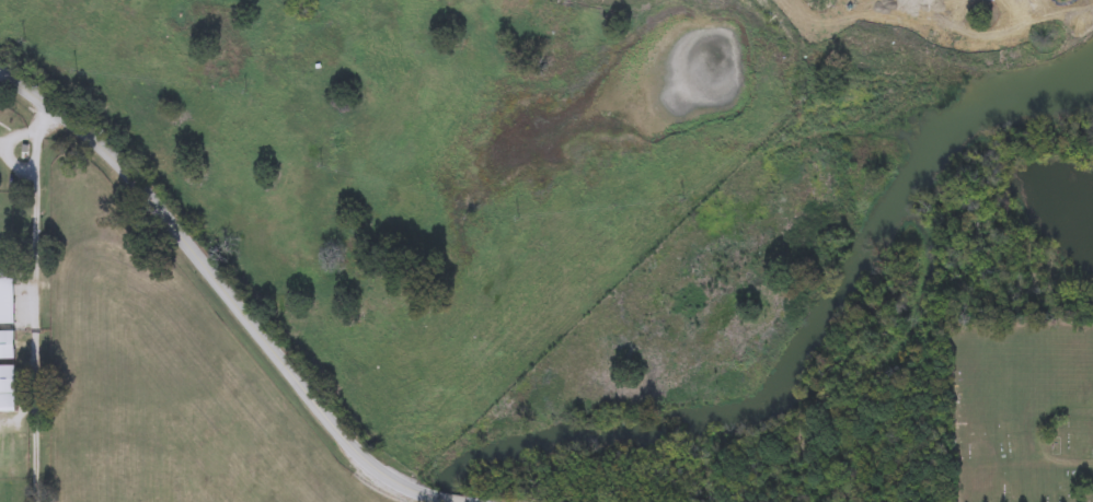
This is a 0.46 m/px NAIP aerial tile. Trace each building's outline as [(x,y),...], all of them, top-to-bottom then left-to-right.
[(11,325),(11,270),(0,270),(0,325),(11,325)] [(12,361),(12,332),(0,332),(0,361),(12,361)] [(12,412),(11,366),(0,366),(0,413),(12,412)]
